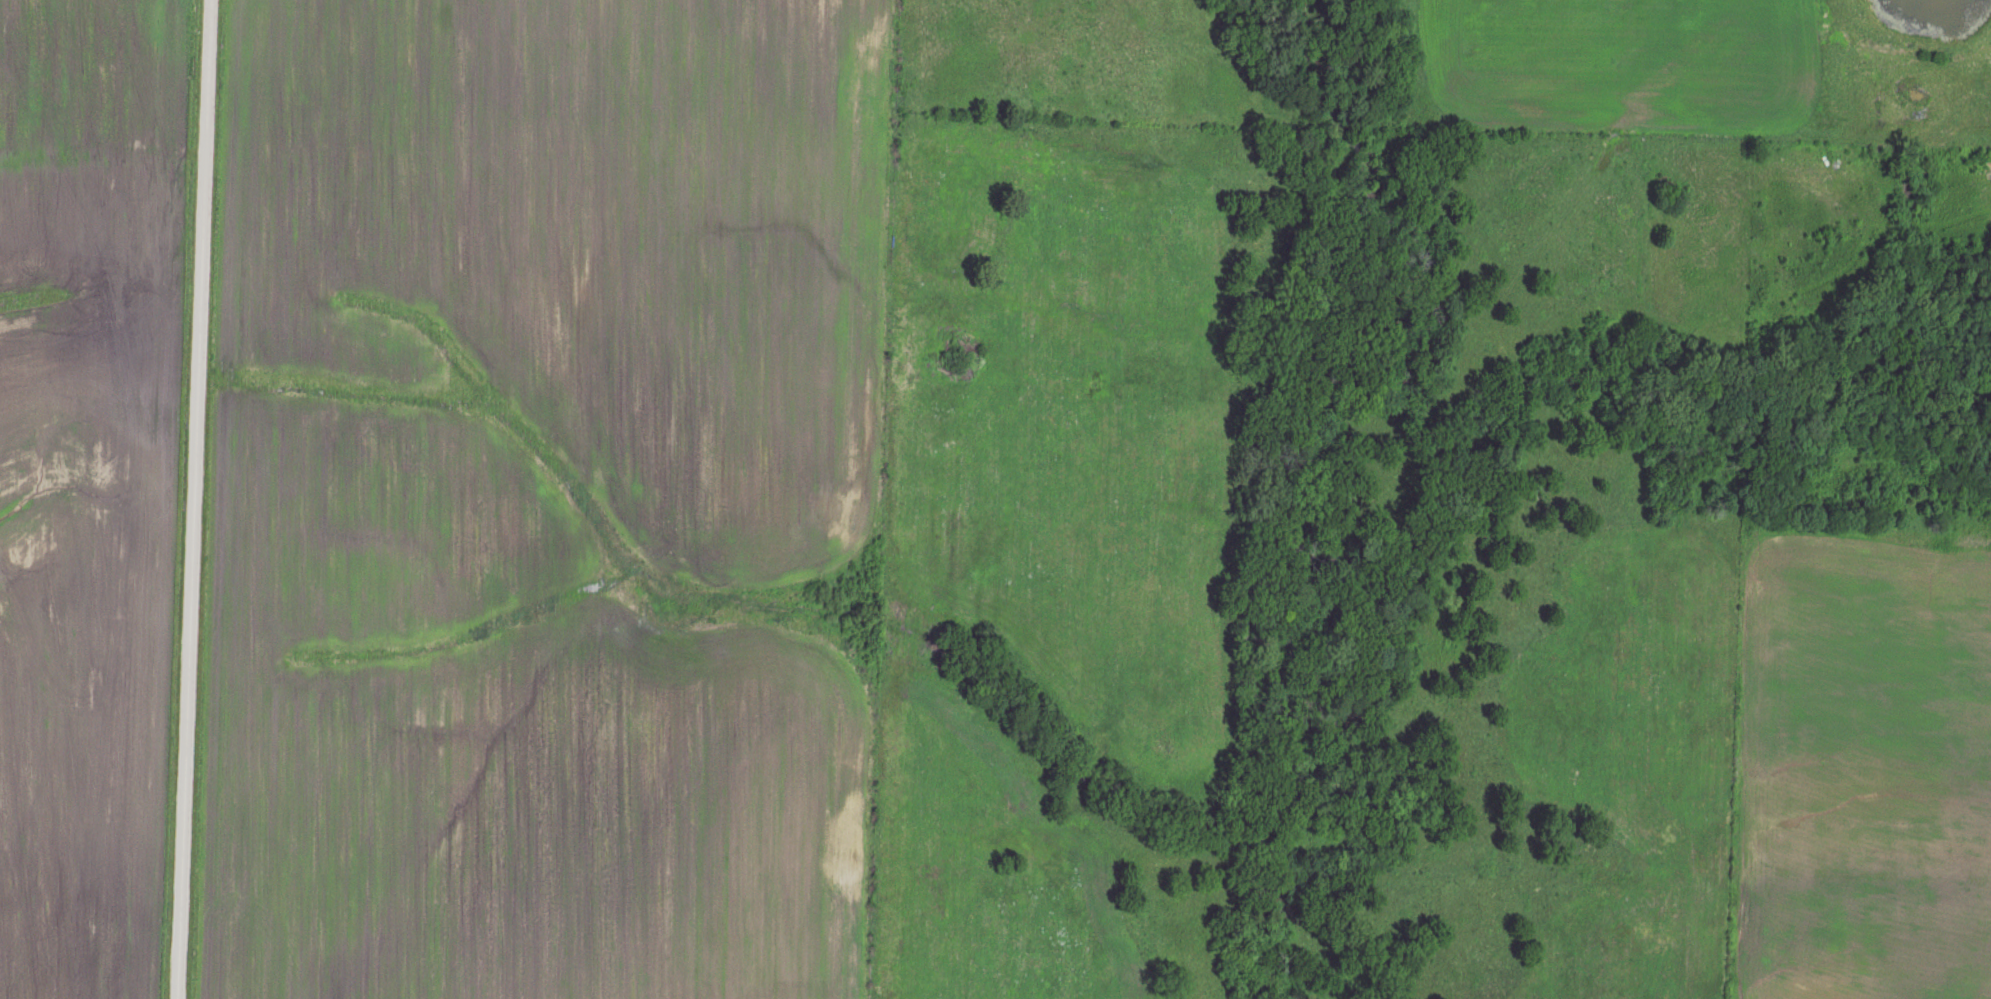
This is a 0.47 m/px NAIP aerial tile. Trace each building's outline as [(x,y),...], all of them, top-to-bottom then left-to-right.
[(1990,176),(1990,161),(1983,161),(1983,176),(1990,176)]
